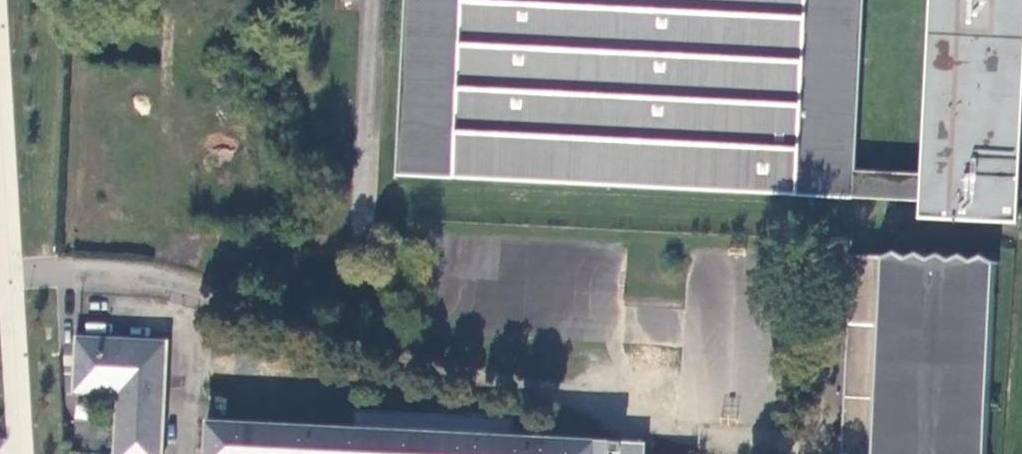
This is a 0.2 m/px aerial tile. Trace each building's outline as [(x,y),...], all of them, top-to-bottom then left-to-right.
[(396,175),(852,198),(853,171),(861,0),(404,0),(396,175)] [(918,175),(917,201),(916,218),(1016,222),(1017,203),(1017,192),(1018,180),(1021,87),(1021,0),(928,0),(918,175)] [(918,175),(853,171),(852,198),(891,200),(917,201),(918,175)] [(999,264),(989,263),(978,258),(967,262),(957,257),(946,261),(936,256),(925,260),(915,255),(904,259),(893,254),(881,258),(850,256),(841,453),(991,453),(999,264)] [(78,337),(75,337),(75,339),(77,339),(76,354),(75,393),(118,394),(114,453),(163,453),(168,342),(78,337)] [(594,441),(511,437),(511,420),(357,412),(356,430),(209,423),(209,421),(207,421),(205,453),(594,453),(594,441)] [(594,453),(642,453),(642,444),(594,441),(594,453)]
